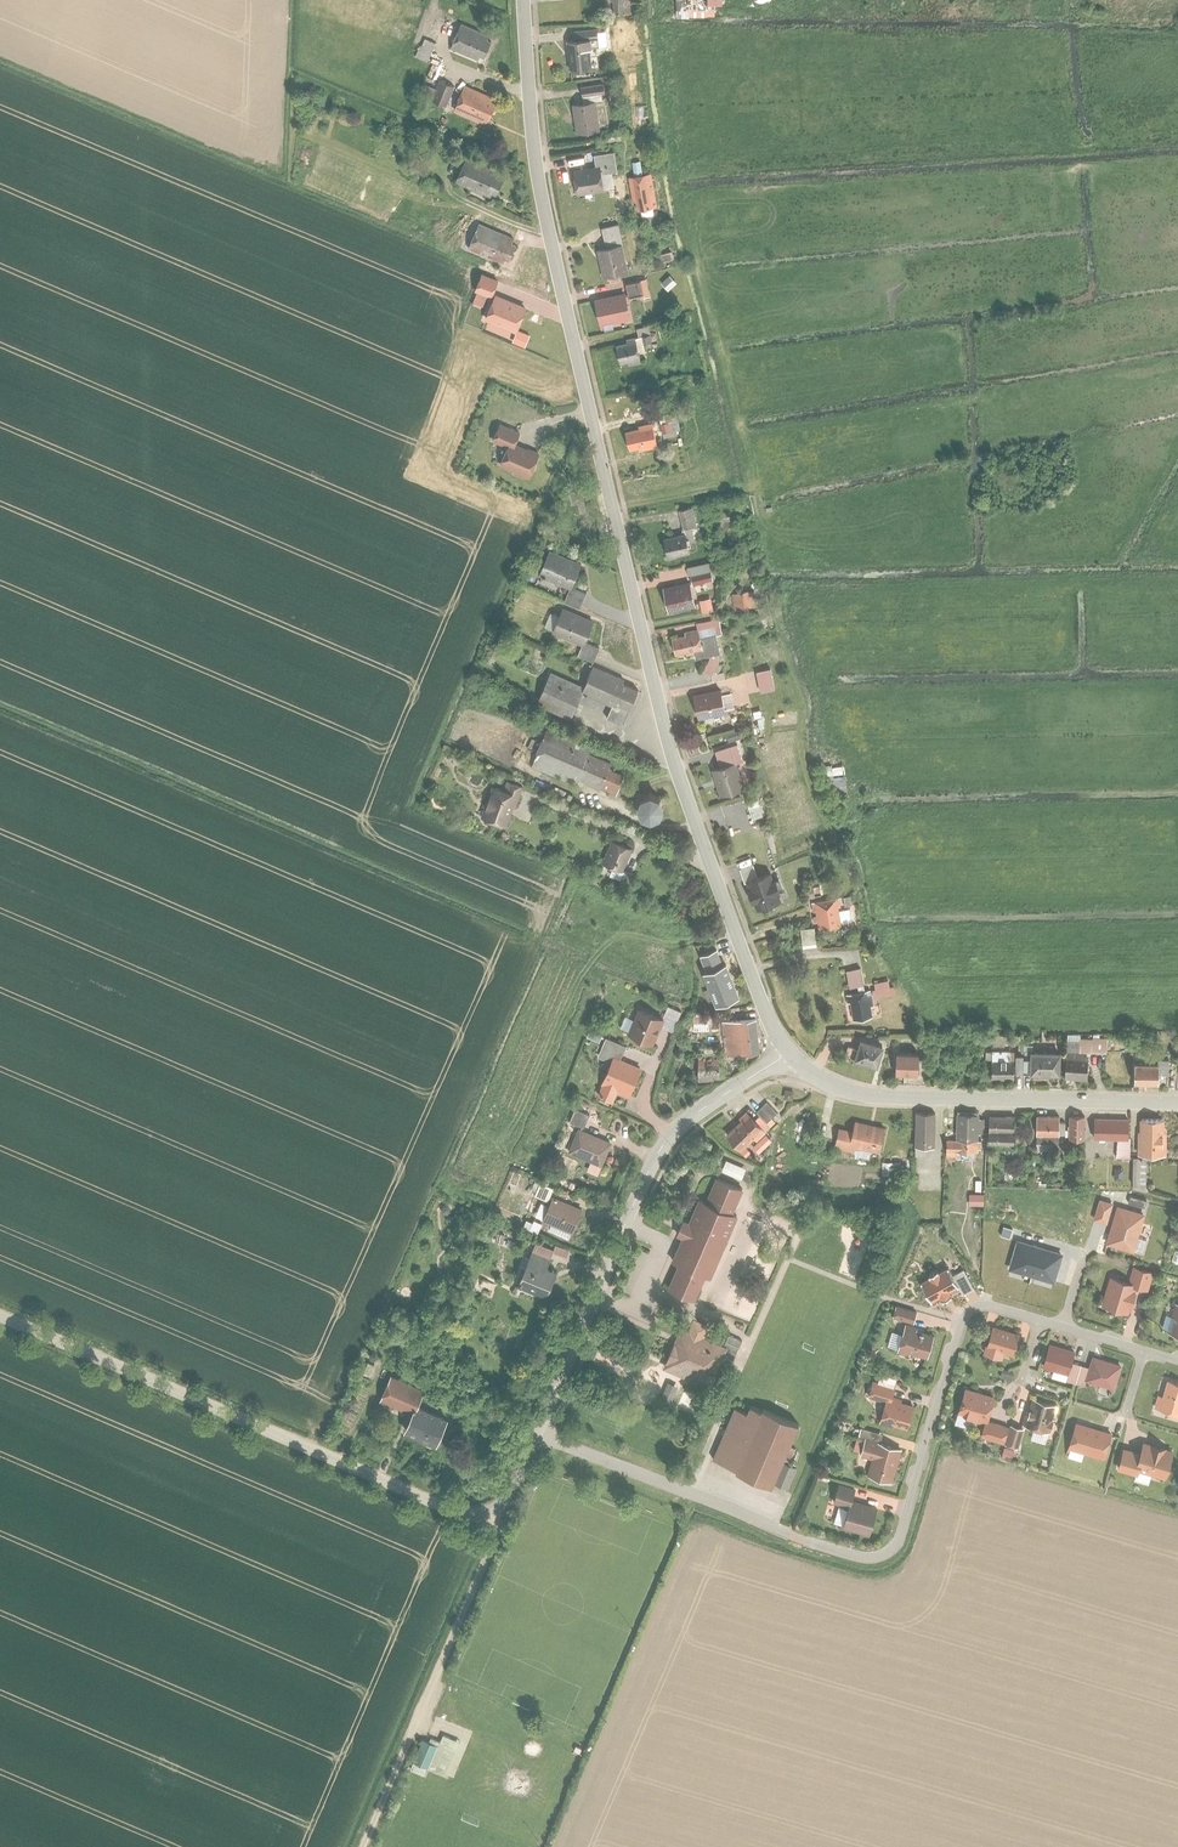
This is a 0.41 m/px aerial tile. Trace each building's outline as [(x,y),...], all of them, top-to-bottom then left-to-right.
[(612,0),(616,0),(616,11),(633,12),(633,0),(612,0)] [(679,16),(718,15),(718,3),(726,3),(726,0),(678,0),(679,16)] [(492,33),(464,21),(453,47),(480,59),(482,55),(488,57),(495,42),(489,39),(492,33)] [(596,36),(570,39),(573,68),(595,66),(593,46),(597,46),(596,36)] [(426,37),(418,56),(430,60),(438,41),(426,37)] [(442,79),(435,100),(450,105),(457,84),(442,79)] [(497,95),(467,82),(456,109),(485,121),(487,117),(493,119),(500,101),(496,99),(497,95)] [(604,129),(599,99),(575,103),(579,132),(604,129)] [(619,170),(616,150),(596,153),(598,165),(576,168),(579,194),(607,190),(605,172),(619,170)] [(500,195),(507,176),(500,174),(502,169),(470,155),(458,182),(493,197),(495,193),(500,195)] [(660,207),(653,173),(630,177),(637,211),(660,207)] [(481,221),(472,244),(498,255),(500,251),(513,257),(519,241),(509,237),(511,233),(481,221)] [(632,270),(625,242),(600,249),(607,276),(632,270)] [(486,305),(490,294),(495,296),(501,280),(483,274),(474,301),(486,305)] [(669,290),(679,284),(674,275),(664,280),(669,290)] [(628,283),(634,299),(654,292),(648,276),(628,283)] [(634,317),(628,290),(597,297),(603,323),(634,317)] [(531,306),(498,292),(488,317),(521,331),(531,306)] [(643,360),(638,335),(629,337),(630,341),(618,343),(622,361),(630,359),(631,362),(643,360)] [(662,422),(665,431),(673,429),(670,419),(662,422)] [(660,445),(654,421),(640,424),(641,427),(629,430),(633,448),(642,446),(643,449),(660,445)] [(524,432),(503,423),(496,440),(511,447),(503,465),(532,477),(542,454),(519,444),(524,432)] [(694,551),(689,531),(666,536),(671,557),(694,551)] [(574,588),(585,562),(553,548),(542,574),(574,588)] [(715,559),(691,564),(694,584),(716,580),(713,568),(716,567),(715,559)] [(699,604),(693,579),(664,585),(671,611),(699,604)] [(752,591),(733,594),(735,611),(755,608),(752,591)] [(704,610),(716,609),(715,596),(702,597),(704,610)] [(586,645),(596,619),(566,606),(555,632),(586,645)] [(722,616),(700,620),(701,627),(703,637),(719,633),(725,632),(722,616)] [(699,652),(700,656),(723,651),(719,633),(703,637),(701,627),(687,629),(688,633),(675,636),(679,653),(689,651),(690,654),(699,652)] [(626,723),(641,688),(627,682),(629,678),(596,664),(587,685),(584,691),(616,705),(611,717),(626,723)] [(763,691),(778,689),(775,668),(759,670),(763,691)] [(728,675),(727,669),(714,672),(716,678),(728,675)] [(573,716),(584,691),(587,685),(553,671),(540,702),(573,716)] [(729,712),(723,686),(696,692),(702,718),(729,712)] [(591,749),(551,732),(537,766),(576,783),(577,781),(585,778),(619,793),(627,774),(610,767),(612,762),(589,752),(591,749)] [(746,760),(740,741),(718,748),(724,766),(715,769),(723,793),(747,785),(740,762),(746,760)] [(511,789),(493,783),(482,816),(509,826),(516,807),(518,807),(525,785),(514,781),(511,789)] [(657,793),(647,796),(643,806),(648,816),(658,819),(667,815),(670,806),(666,796),(657,793)] [(749,800),(755,817),(766,813),(761,796),(749,800)] [(627,870),(636,847),(613,838),(604,862),(627,870)] [(761,908),(785,899),(775,871),(750,880),(761,908)] [(844,907),(841,896),(813,902),(815,911),(818,911),(822,930),(844,925),(840,908),(844,907)] [(803,943),(818,942),(817,926),(802,927),(803,943)] [(725,962),(719,946),(703,952),(709,968),(706,969),(719,1004),(743,995),(730,960),(725,962)] [(876,999),(898,993),(896,986),(892,987),(890,979),(876,983),(878,990),(874,991),(876,999)] [(875,1006),(872,990),(848,995),(849,1003),(854,1002),(857,1019),(874,1015),(872,1006),(875,1006)] [(657,1043),(669,1016),(641,1004),(630,1031),(657,1043)] [(695,1014),(696,1029),(713,1028),(712,1013),(695,1014)] [(764,1049),(760,1016),(724,1020),(728,1053),(764,1049)] [(889,1044),(864,1037),(857,1058),(882,1066),(889,1044)] [(715,1074),(724,1074),(723,1056),(715,1057),(714,1046),(701,1047),(701,1051),(691,1052),(692,1065),(700,1064),(701,1080),(715,1079),(715,1074)] [(923,1052),(899,1051),(899,1072),(922,1073),(923,1052)] [(1062,1072),(1063,1051),(1035,1051),(1035,1072),(1062,1072)] [(644,1065),(616,1054),(600,1093),(616,1099),(620,1089),(632,1094),(644,1065)] [(1092,1059),(1070,1057),(1069,1075),(1091,1076),(1092,1059)] [(1017,1075),(1016,1058),(995,1059),(995,1075),(1017,1075)] [(1164,1062),(1139,1061),(1138,1081),(1163,1083),(1164,1062)] [(577,1106),(572,1121),(586,1126),(591,1111),(577,1106)] [(939,1109),(918,1108),(918,1143),(939,1143),(939,1109)] [(765,1125),(749,1109),(741,1116),(744,1119),(730,1132),(744,1146),(765,1125)] [(985,1111),(960,1110),(959,1134),(948,1134),(948,1155),(960,1155),(960,1147),(984,1147),(985,1111)] [(1061,1131),(1061,1111),(1038,1111),(1039,1131),(1061,1131)] [(1088,1136),(1089,1113),(1073,1112),(1072,1136),(1088,1136)] [(1020,1113),(993,1113),(992,1141),(1019,1142),(1020,1113)] [(1132,1114),(1098,1114),(1097,1135),(1131,1136),(1132,1114)] [(1168,1115),(1143,1115),(1143,1129),(1141,1129),(1140,1153),(1170,1153),(1170,1128),(1168,1127),(1168,1115)] [(881,1149),(888,1124),(858,1117),(856,1127),(842,1124),(837,1145),(858,1150),(860,1143),(881,1149)] [(616,1140),(581,1126),(571,1150),(606,1164),(616,1140)] [(1148,1189),(1149,1154),(1135,1154),(1135,1189),(1148,1189)] [(729,1156),(724,1167),(744,1176),(749,1165),(729,1156)] [(884,1159),(884,1172),(902,1172),(902,1159),(884,1159)] [(684,1222),(676,1219),(670,1235),(678,1239),(668,1262),(675,1265),(667,1286),(691,1296),(700,1273),(706,1276),(732,1214),(726,1212),(737,1188),(711,1178),(700,1202),(693,1199),(684,1222)] [(542,1181),(537,1194),(550,1199),(555,1186),(542,1181)] [(987,1204),(987,1192),(971,1192),(971,1204),(987,1204)] [(586,1207),(556,1195),(546,1219),(577,1231),(586,1207)] [(1131,1202),(1147,1205),(1148,1199),(1132,1195),(1131,1202)] [(1099,1199),(1094,1218),(1105,1221),(1110,1202),(1099,1199)] [(547,1216),(550,1202),(542,1201),(539,1215),(547,1216)] [(1149,1212),(1120,1203),(1108,1241),(1138,1250),(1149,1212)] [(540,1232),(543,1222),(527,1217),(524,1227),(540,1232)] [(1010,1267),(1055,1281),(1063,1253),(1019,1239),(1010,1267)] [(552,1259),(533,1252),(520,1285),(550,1297),(560,1271),(549,1266),(552,1259)] [(1132,1280),(1113,1274),(1104,1303),(1132,1311),(1139,1285),(1151,1288),(1157,1269),(1137,1263),(1132,1280)] [(921,1281),(930,1301),(957,1287),(947,1267),(921,1281)] [(956,1274),(964,1289),(973,1285),(965,1270),(956,1274)] [(894,1314),(914,1319),(916,1311),(896,1306),(894,1314)] [(691,1325),(681,1321),(664,1367),(716,1387),(728,1354),(737,1358),(745,1338),(731,1333),(727,1344),(706,1336),(712,1321),(695,1315),(691,1325)] [(922,1324),(907,1320),(899,1350),(911,1354),(912,1350),(930,1355),(936,1333),(921,1329),(922,1324)] [(1023,1331),(995,1323),(986,1353),(1005,1359),(1008,1351),(1016,1354),(1023,1331)] [(1075,1360),(1078,1349),(1053,1341),(1046,1366),(1071,1374),(1075,1360)] [(1125,1363),(1095,1354),(1092,1365),(1088,1379),(1117,1388),(1125,1363)] [(1084,1363),(1075,1360),(1071,1374),(1069,1379),(1078,1382),(1084,1363)] [(1092,1365),(1084,1363),(1078,1382),(1086,1384),(1088,1379),(1092,1365)] [(430,1387),(394,1372),(382,1399),(415,1413),(407,1431),(440,1445),(452,1417),(422,1405),(430,1387)] [(887,1401),(881,1421),(896,1425),(897,1421),(910,1425),(917,1404),(904,1400),(905,1397),(897,1394),(900,1384),(876,1377),(870,1396),(887,1401)] [(669,1379),(664,1394),(675,1398),(680,1383),(669,1379)] [(1154,1406),(1177,1413),(1177,1382),(1169,1379),(1164,1395),(1158,1393),(1154,1406)] [(990,1418),(998,1392),(969,1384),(961,1411),(990,1418)] [(1054,1418),(1058,1402),(1035,1396),(1031,1410),(1028,1409),(1024,1423),(1055,1432),(1058,1419),(1054,1418)] [(740,1416),(731,1412),(709,1459),(762,1483),(789,1425),(745,1405),(740,1416)] [(1012,1425),(990,1418),(985,1435),(1007,1441),(1012,1425)] [(1117,1431),(1078,1419),(1069,1446),(1108,1458),(1117,1431)] [(1027,1426),(1013,1422),(1012,1425),(1007,1441),(1021,1446),(1027,1426)] [(906,1447),(868,1436),(863,1454),(875,1457),(870,1473),(896,1480),(906,1447)] [(1145,1451),(1127,1445),(1120,1468),(1141,1474),(1143,1468),(1169,1475),(1176,1448),(1148,1440),(1145,1451)] [(1005,1446),(1005,1455),(1016,1455),(1017,1446),(1005,1446)] [(792,1470),(780,1465),(772,1484),(784,1489),(792,1470)] [(873,1532),(880,1505),(854,1498),(858,1486),(841,1481),(836,1500),(852,1504),(846,1525),(873,1532)] [(442,1742),(425,1735),(413,1768),(427,1774),(430,1767),(448,1774),(462,1739),(445,1733),(442,1742)]
